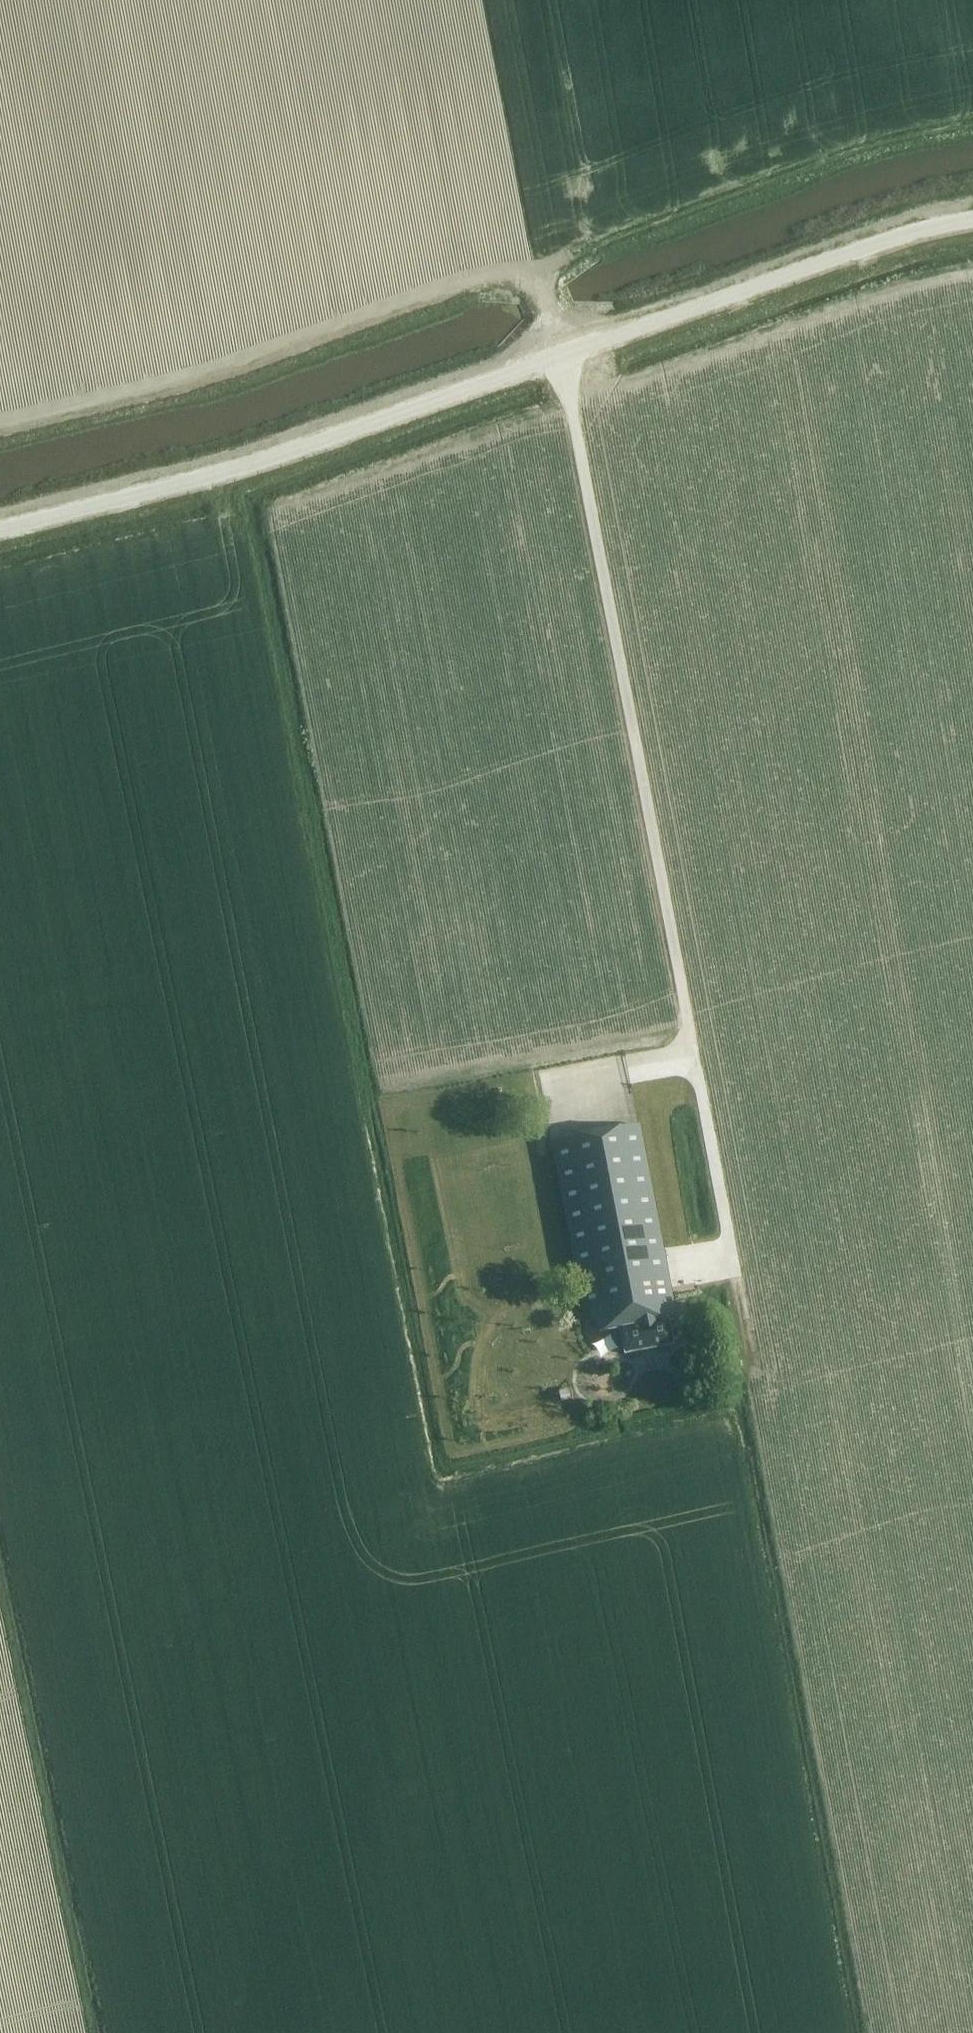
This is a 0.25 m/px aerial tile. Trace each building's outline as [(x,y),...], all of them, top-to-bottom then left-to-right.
[(639,1125),(551,1142),(557,1173),(581,1300),(600,1332),(620,1328),(625,1353),(672,1344),(667,1319),(676,1318),(639,1125)]
